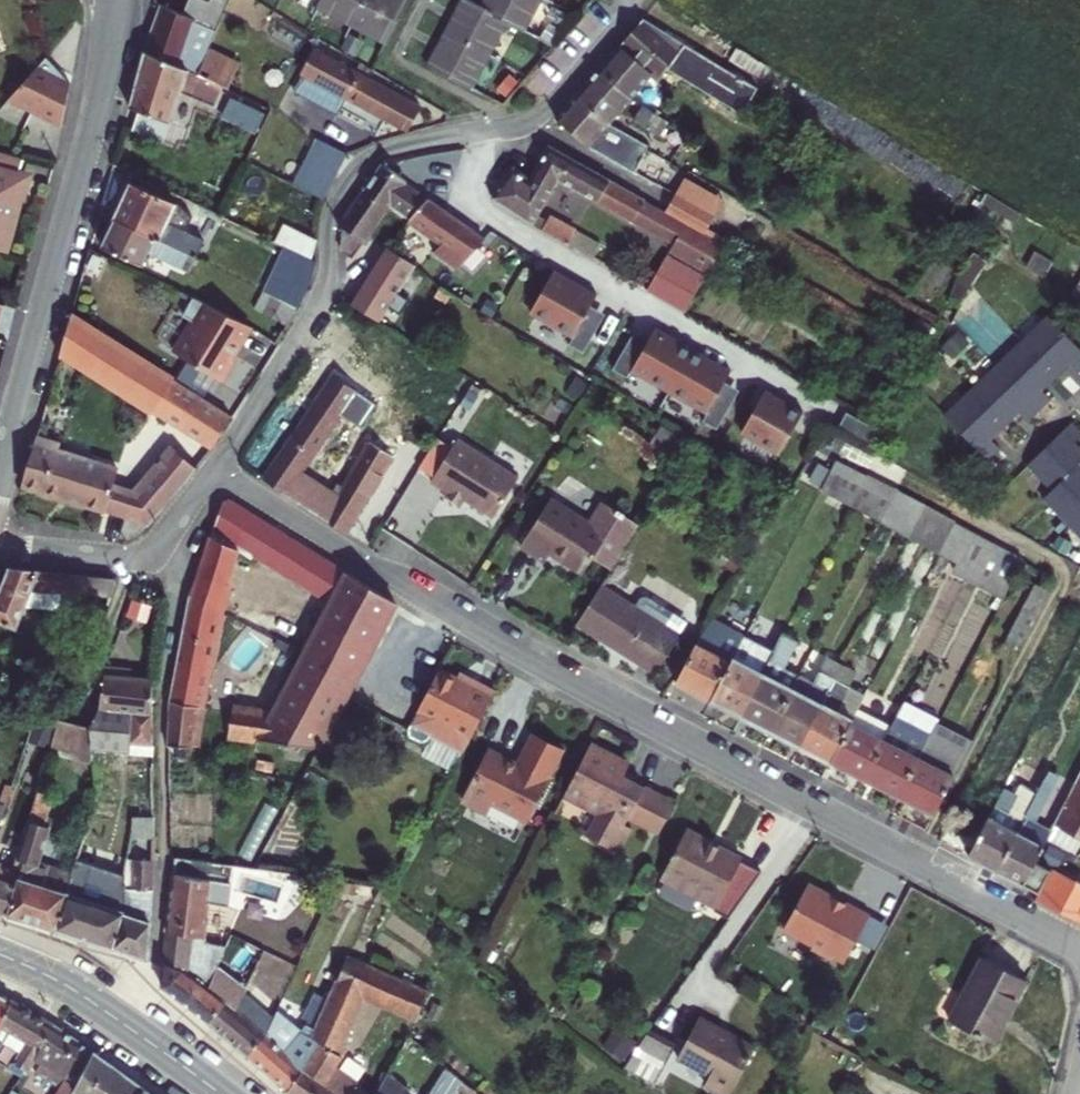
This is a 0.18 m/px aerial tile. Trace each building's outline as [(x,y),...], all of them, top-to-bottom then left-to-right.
[(142,48),(190,71),(194,62),(202,44),(218,4),(207,0),(185,0),(180,12),(161,2),(142,48)] [(208,47),(230,0),(220,0),(218,4),(202,44),(208,47)] [(309,1),(305,8),(373,46),(398,2),(394,0),(308,0),(309,1)] [(467,6),(455,0),(448,0),(412,64),(455,89),(493,23),(506,31),(525,0),(470,0),(467,6)] [(740,101),(753,78),(639,10),(617,36),(660,61),(663,56),(740,101)] [(652,70),(660,61),(617,36),(595,62),(627,88),(647,65),(652,70)] [(208,47),(202,44),(194,62),(225,76),(234,58),(208,47)] [(211,98),(220,102),(222,94),(214,91),(218,83),(190,71),(142,48),(138,55),(128,102),(139,107),(130,127),(153,139),(165,111),(174,85),(209,102),(211,98)] [(343,94),(406,127),(419,105),(315,49),(303,72),(305,73),(315,78),(306,95),(334,110),(343,94)] [(665,109),(627,88),(595,62),(587,71),(618,98),(615,101),(656,124),(665,109)] [(39,67),(13,98),(65,130),(71,87),(39,67)] [(615,101),(618,98),(587,71),(575,86),(606,111),(649,137),(656,124),(615,101)] [(296,90),(306,95),(315,78),(305,73),(296,90)] [(602,116),(606,111),(575,86),(555,109),(586,135),(603,145),(616,124),(602,116)] [(229,95),(223,119),(263,129),(269,105),(229,95)] [(603,145),(634,163),(647,141),(616,124),(603,145)] [(300,185),(326,197),(337,175),(350,149),(316,134),(304,159),(310,162),(300,185)] [(535,213),(562,171),(576,150),(547,135),(528,166),(511,156),(492,186),(535,213)] [(634,163),(664,180),(675,162),(659,153),(661,149),(647,141),(634,163)] [(680,235),(692,215),(674,205),(654,194),(576,150),(562,171),(680,235)] [(15,229),(22,204),(26,205),(32,184),(23,182),(28,164),(0,156),(0,225),(15,229)] [(386,211),(403,223),(419,199),(401,187),(404,182),(380,167),(361,195),(386,211)] [(686,187),(704,199),(714,184),(695,173),(686,187)] [(188,251),(195,253),(203,240),(184,230),(193,211),(133,181),(116,215),(188,251)] [(694,217),(704,199),(686,187),(674,205),(694,217)] [(351,266),(386,211),(361,195),(339,229),(345,236),(337,256),(351,266)] [(482,241),(419,199),(403,223),(436,245),(430,254),(461,274),(482,241)] [(556,204),(546,220),(571,235),(581,220),(556,204)] [(180,267),(188,251),(116,215),(102,244),(138,262),(145,250),(180,267)] [(728,236),(692,215),(680,235),(675,242),(713,263),(728,236)] [(9,251),(15,229),(0,225),(0,248),(9,251)] [(297,232),(290,246),(319,258),(321,244),(297,232)] [(284,243),(262,286),(297,303),(313,276),(317,270),(318,265),(319,258),(290,246),(284,243)] [(672,247),(651,279),(689,301),(710,268),(672,247)] [(961,304),(988,256),(974,248),(946,296),(961,304)] [(391,299),(411,270),(383,252),(364,280),(391,299)] [(553,261),(529,303),(572,327),(590,297),(596,285),(553,261)] [(373,325),(391,299),(364,280),(345,308),(373,325)] [(254,302),(287,320),(297,303),(262,286),(254,302)] [(440,301),(447,292),(438,287),(432,295),(440,301)] [(590,297),(572,327),(587,336),(604,305),(590,297)] [(194,321),(176,357),(224,380),(233,361),(231,357),(239,342),(240,342),(249,323),(195,298),(186,317),(194,321)] [(1,342),(12,307),(0,304),(0,341),(1,342)] [(950,406),(987,452),(1079,372),(1079,336),(1061,312),(950,406)] [(61,350),(149,409),(169,374),(71,313),(61,350)] [(636,353),(632,359),(670,380),(694,340),(655,318),(649,329),(636,353)] [(382,330),(398,340),(403,332),(388,321),(382,330)] [(634,321),(621,344),(636,353),(649,329),(634,321)] [(732,362),(694,340),(670,380),(709,402),(713,396),(726,373),(732,362)] [(621,344),(618,350),(632,359),(636,353),(621,344)] [(335,365),(277,450),(297,465),(331,416),(338,420),(345,410),(374,429),(380,421),(391,404),(335,365)] [(726,373),(713,396),(727,404),(740,381),(726,373)] [(149,409),(210,449),(231,413),(169,374),(149,409)] [(772,384),(749,424),(786,445),(809,405),(772,384)] [(713,396),(709,402),(724,410),(727,404),(713,396)] [(37,437),(47,441),(58,406),(47,402),(37,437)] [(856,404),(847,419),(876,435),(885,421),(856,404)] [(1036,450),(1061,478),(1051,486),(1079,520),(1079,412),(1036,450)] [(885,421),(876,435),(884,440),(893,425),(885,421)] [(465,485),(494,504),(520,465),(499,453),(459,426),(431,467),(447,477),(444,481),(461,492),(465,485)] [(357,505),(394,451),(370,434),(341,478),(332,472),(323,482),(357,505)] [(155,513),(199,462),(175,442),(135,488),(133,492),(125,517),(117,537),(129,536),(136,532),(145,525),(155,513)] [(24,485),(101,510),(109,485),(114,469),(35,443),(24,485)] [(824,476),(855,494),(871,465),(840,448),(824,476)] [(345,522),(357,505),(323,482),(302,468),(297,465),(277,450),(264,469),(345,522)] [(855,494),(885,511),(902,482),(871,465),(855,494)] [(590,505),(553,481),(521,530),(546,547),(552,537),(584,558),(594,542),(613,554),(642,509),(604,485),(590,505)] [(885,511),(916,528),(933,500),(902,482),(885,511)] [(101,510),(125,517),(133,492),(109,485),(101,510)] [(229,493),(210,552),(236,561),(246,565),(248,561),(254,564),(256,560),(336,594),(274,715),(223,709),(208,707),(204,734),(321,747),(341,709),(400,597),(355,567),(229,493)] [(916,528),(942,543),(958,513),(933,500),(916,528)] [(942,543),(966,556),(963,561),(975,568),(994,534),(982,527),(958,513),(942,543)] [(975,568),(1009,587),(1028,552),(994,534),(975,568)] [(236,561),(210,552),(203,571),(230,580),(236,561)] [(681,618),(604,568),(579,608),(656,659),(681,618)] [(19,570),(7,597),(0,594),(0,622),(22,631),(32,608),(67,610),(68,594),(94,595),(95,575),(19,570)] [(230,580),(203,571),(198,588),(195,588),(175,695),(174,744),(196,743),(201,706),(203,706),(206,689),(223,603),(230,580)] [(1010,627),(1023,635),(1053,582),(1039,574),(1010,627)] [(123,576),(95,575),(94,595),(115,597),(123,576)] [(675,671),(710,689),(731,650),(733,647),(745,623),(713,606),(694,636),(675,671)] [(710,689),(739,704),(775,638),(746,622),(745,623),(733,647),(731,650),(710,689)] [(739,704),(768,720),(792,677),(800,662),(784,653),(796,630),(783,623),(775,638),(739,704)] [(798,736),(832,753),(852,713),(854,710),(838,702),(851,677),(858,664),(841,655),(835,666),(798,736)] [(768,720),(798,736),(835,666),(822,661),(807,686),(792,677),(768,720)] [(488,686),(450,666),(428,707),(418,726),(420,733),(432,739),(439,737),(441,732),(475,750),(482,736),(506,689),(491,681),(488,686)] [(133,668),(109,668),(109,677),(105,713),(137,714),(158,715),(157,676),(132,676),(133,668)] [(838,702),(854,710),(867,685),(851,677),(838,702)] [(223,709),(226,692),(206,689),(203,706),(208,707),(223,709)] [(865,771),(900,789),(939,716),(941,711),(907,693),(886,731),(865,771)] [(137,714),(105,713),(95,729),(95,731),(96,749),(110,750),(159,754),(159,743),(136,741),(137,714)] [(832,753),(865,771),(886,731),(852,713),(832,753)] [(159,743),(158,715),(137,714),(136,741),(159,743)] [(900,789),(934,807),(973,734),(939,716),(900,789)] [(51,756),(78,762),(97,760),(96,749),(95,731),(76,732),(66,728),(60,727),(51,756)] [(573,748),(544,733),(529,762),(500,748),(474,799),(496,810),(502,800),(537,818),(573,748)] [(641,760),(603,741),(577,791),(611,809),(599,832),(631,849),(644,824),(637,821),(641,813),(671,829),(687,799),(634,772),(641,760)] [(110,750),(96,749),(97,760),(98,776),(112,775),(110,750)] [(998,864),(1024,878),(1038,853),(1050,832),(1054,824),(1037,814),(1056,781),(1046,776),(1036,796),(998,864)] [(971,849),(998,864),(1036,796),(1018,787),(1013,794),(1003,789),(971,849)] [(1070,795),(1057,818),(1054,824),(1050,832),(1079,847),(1079,800),(1070,795)] [(110,864),(126,814),(101,805),(84,855),(110,864)] [(149,820),(140,820),(140,831),(159,834),(159,821),(149,820)] [(29,864),(25,875),(11,917),(58,932),(70,895),(43,886),(48,870),(42,868),(55,829),(31,821),(18,861),(29,864)] [(753,855),(697,826),(671,875),(727,903),(725,907),(739,915),(772,867),(752,857),(753,855)] [(1024,878),(1038,886),(1052,861),(1038,853),(1024,878)] [(1042,888),(1079,908),(1079,871),(1064,862),(1067,856),(1060,853),(1042,888)] [(131,916),(128,915),(117,950),(151,961),(157,857),(136,855),(134,889),(132,889),(131,916)] [(228,866),(181,860),(179,878),(177,878),(171,931),(198,934),(208,936),(213,901),(233,903),(234,894),(243,895),(244,885),(226,883),(228,866)] [(11,917),(25,875),(0,867),(0,913),(11,917)] [(256,869),(253,869),(249,877),(255,880),(260,870),(256,869)] [(72,890),(70,895),(58,932),(117,950),(128,915),(126,914),(113,910),(114,900),(81,888),(85,874),(78,871),(75,882),(72,890)] [(817,874),(790,921),(820,938),(822,943),(835,950),(840,949),(851,955),(877,908),(854,895),(852,898),(839,891),(841,888),(817,874)] [(65,887),(72,890),(75,882),(68,879),(65,887)] [(1079,912),(1079,908),(1042,888),(1040,891),(1079,912)] [(196,945),(198,934),(171,931),(167,965),(193,972),(194,964),(214,966),(217,947),(196,945)] [(386,971),(393,955),(362,941),(355,957),(386,971)] [(1034,979),(992,956),(958,1019),(1000,1042),(1034,979)] [(321,1033),(318,1039),(325,1045),(292,1090),(297,1093),(348,1093),(342,1090),(348,1082),(332,1071),(351,1046),(346,1041),(366,997),(418,1019),(429,990),(386,971),(355,957),(354,957),(321,1033)] [(203,980),(214,966),(194,964),(193,972),(167,965),(165,988),(214,1024),(230,1002),(203,980)] [(262,967),(250,993),(244,1004),(252,1008),(258,995),(262,997),(274,973),(262,967)] [(242,986),(230,1002),(242,1010),(244,1004),(250,993),(242,986)] [(0,995),(0,1039),(7,1044),(12,1035),(4,1029),(17,1004),(0,995)] [(271,1034),(242,1010),(230,1002),(214,1024),(253,1057),(271,1034)] [(57,1027),(17,1004),(4,1029),(12,1035),(26,1043),(14,1064),(23,1070),(22,1074),(24,1077),(28,1071),(30,1072),(37,1060),(57,1027)] [(742,1030),(711,1010),(707,1016),(738,1036),(742,1030)] [(734,1091),(764,1044),(742,1030),(738,1036),(707,1016),(686,1049),(716,1069),(712,1076),(734,1091)] [(658,1078),(688,1034),(667,1020),(637,1065),(658,1078)] [(618,1025),(605,1044),(626,1057),(638,1038),(618,1025)] [(57,1027),(37,1060),(67,1080),(59,1093),(75,1093),(96,1053),(57,1027)] [(296,1054),(271,1034),(253,1057),(292,1090),(325,1045),(318,1039),(321,1033),(315,1028),(296,1054)] [(96,1053),(75,1093),(147,1093),(149,1090),(96,1053)] [(392,1075),(388,1071),(383,1078),(388,1081),(392,1075)] [(392,1075),(388,1081),(379,1093),(401,1093),(409,1082),(394,1072),(392,1075)]
